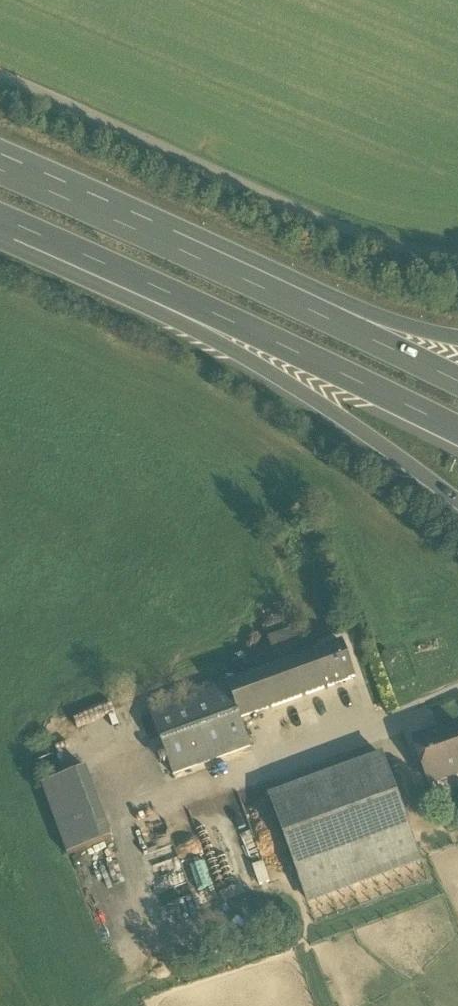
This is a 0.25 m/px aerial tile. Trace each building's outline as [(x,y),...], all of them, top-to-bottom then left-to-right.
[(311,656),(323,689),(355,678),(342,644),(311,656)] [(311,656),(228,685),(241,719),(323,689),(311,656)] [(251,747),(241,719),(228,685),(151,713),(173,775),(251,747)] [(428,779),(452,770),(452,772),(457,775),(457,774),(457,728),(415,743),(428,779)] [(272,777),(276,788),(339,766),(335,756),(272,777)] [(383,757),(359,765),(386,840),(297,872),(307,899),(419,858),(383,757)] [(270,797),(297,872),(386,840),(359,765),(270,797)] [(42,785),(68,856),(112,840),(86,769),(42,785)]
